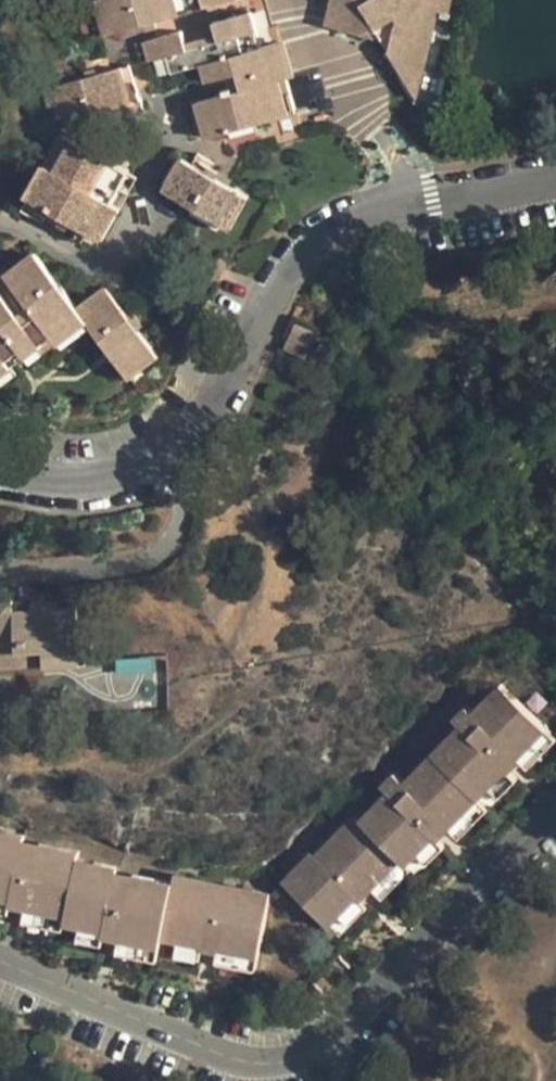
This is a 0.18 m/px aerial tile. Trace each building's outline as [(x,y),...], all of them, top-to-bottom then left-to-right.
[(106,36),(180,15),(180,12),(176,0),(96,0),(106,36)] [(180,12),(196,7),(194,0),(176,0),(180,12)] [(196,7),(197,10),(230,0),(194,0),(196,7)] [(335,28),(359,34),(376,25),(392,52),(389,54),(417,96),(439,15),(447,17),(450,2),(451,0),(330,0),(326,15),(338,18),(335,28)] [(183,30),(146,41),(152,61),(169,56),(175,72),(204,63),(209,81),(228,75),(231,85),(224,87),(226,94),(198,102),(208,138),(284,115),(262,46),(252,11),(215,22),(217,28),(185,37),(183,30)] [(338,18),(326,15),(323,24),(335,28),(338,18)] [(271,43),(262,46),(284,115),(293,112),(271,43)] [(141,100),(130,64),(47,87),(53,106),(73,100),(79,118),(141,100)] [(131,171),(63,132),(27,196),(96,234),(131,171)] [(223,221),(240,190),(183,158),(165,189),(223,221)] [(250,196),(240,190),(223,221),(232,227),(250,196)] [(21,347),(27,355),(81,314),(124,369),(155,346),(108,285),(79,307),(36,251),(6,274),(30,304),(19,312),(0,288),(0,320),(21,347)] [(7,358),(21,347),(0,320),(0,348),(7,358)] [(13,365),(7,358),(0,348),(0,375),(13,365)] [(0,601),(0,669),(74,667),(72,612),(52,612),(52,603),(30,603),(31,613),(10,613),(10,601),(0,601)] [(352,850),(348,846),(321,874),(315,868),(302,882),(347,927),(358,917),(376,899),(379,903),(391,891),(420,862),(424,866),(437,854),(453,838),(457,842),(468,831),(496,803),(508,791),(525,774),(530,779),(543,766),(539,762),(555,745),(555,722),(521,687),(508,700),(513,705),(498,721),(493,715),(487,710),(475,722),(480,727),(485,732),(470,747),(465,742),(438,769),(444,774),(430,788),(424,782),(416,774),(402,787),(407,791),(412,797),(397,812),(392,806),(379,819),(373,813),(358,828),(367,836),(352,850)] [(508,700),(493,715),(498,721),(513,705),(508,700)] [(480,727),(465,742),(470,747),(485,732),(480,727)] [(539,762),(543,766),(550,773),(555,768),(555,745),(539,762)] [(438,769),(424,782),(430,788),(444,774),(438,769)] [(407,791),(392,806),(397,812),(412,797),(407,791)] [(496,803),(468,831),(479,843),(508,815),(496,803)] [(274,956),(286,897),(269,893),(268,898),(210,887),(211,880),(191,876),(190,881),(171,878),(169,886),(150,881),(151,877),(113,870),(115,862),(94,858),(96,850),(57,841),(57,843),(19,835),(21,826),(1,822),(0,827),(0,890),(4,891),(28,896),(26,902),(46,906),(84,915),(83,920),(99,924),(124,930),(123,935),(137,938),(176,947),(177,939),(194,943),(220,948),(239,950),(274,956)] [(358,828),(344,842),(348,846),(352,850),(367,836),(358,828)] [(453,838),(437,854),(448,865),(464,849),(457,842),(453,838)] [(420,862),(391,891),(402,901),(431,873),(424,866),(420,862)] [(151,874),(151,877),(150,881),(169,886),(171,878),(151,874)] [(28,896),(4,891),(1,907),(24,912),(26,902),(28,896)] [(376,899),(358,917),(368,927),(386,910),(379,903),(376,899)] [(84,915),(46,906),(43,921),(81,929),(83,920),(84,915)] [(124,930),(99,924),(96,940),(120,946),(123,935),(124,930)] [(176,947),(137,938),(134,954),(172,962),(176,947)] [(191,958),(217,963),(220,948),(194,943),(191,958)] [(239,950),(237,965),(272,971),(274,956),(239,950)]
